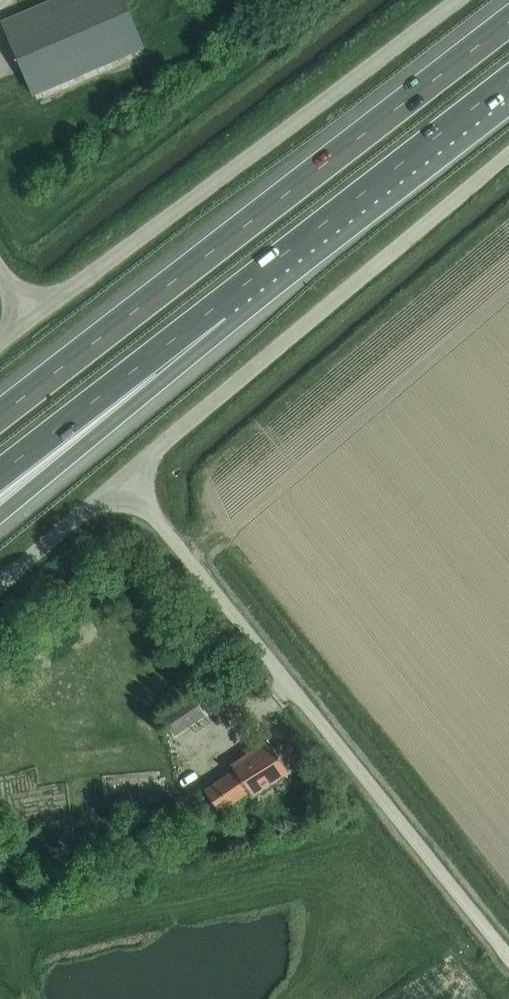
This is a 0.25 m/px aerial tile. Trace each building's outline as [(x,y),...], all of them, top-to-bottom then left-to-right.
[(2,20),(1,20),(32,94),(33,93),(29,84),(139,38),(123,0),(74,0),(6,29),(2,20)] [(218,236),(235,221),(229,214),(212,228),(218,236)] [(174,734),(204,713),(190,693),(160,714),(174,734)] [(251,794),(287,770),(267,739),(230,763),(234,768),(204,788),(218,810),(248,790),(251,794)] [(149,759),(149,769),(169,769),(169,759),(149,759)] [(164,801),(161,769),(101,774),(104,806),(164,801)]
